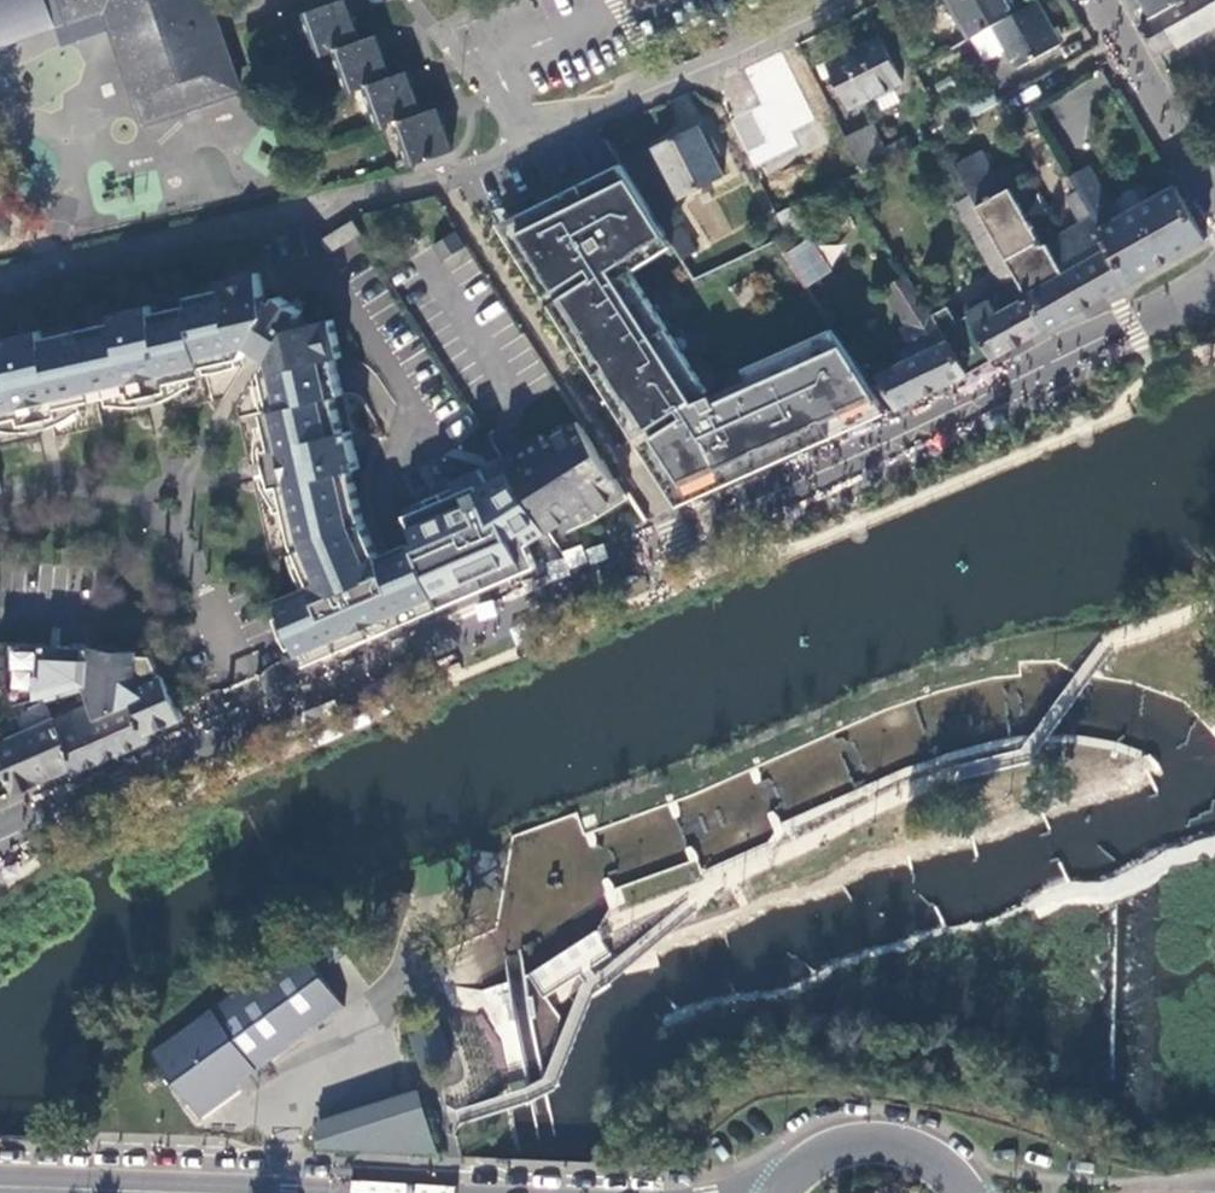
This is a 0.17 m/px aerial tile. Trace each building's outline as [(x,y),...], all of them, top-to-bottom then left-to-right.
[(66,25),(57,0),(0,0),(0,49),(66,25)] [(213,0),(57,0),(66,25),(68,29),(103,16),(143,129),(246,94),(213,0)] [(362,40),(348,0),(346,0),(305,14),(319,55),(336,49),(362,40)] [(972,37),(976,36),(994,25),(1023,10),(1017,0),(951,0),(972,37)] [(1214,20),(1214,0),(1185,0),(1154,18),(1141,25),(1158,54),(1214,20)] [(1154,18),(1185,0),(1143,0),(1145,2),(1150,11),(1154,18)] [(1061,44),(1037,1),(1023,10),(994,25),(1007,48),(1018,68),(1061,44)] [(988,59),(1007,48),(994,25),(976,36),(988,59)] [(378,34),(362,40),(336,49),(351,91),(366,85),(393,76),(378,34)] [(881,40),(830,65),(853,107),(903,82),(881,40)] [(397,122),(424,112),(409,71),(393,76),(366,85),(382,127),(397,122)] [(798,82),(751,106),(771,144),(817,120),(798,82)] [(965,97),(966,99),(975,116),(998,103),(987,84),(965,97)] [(439,107),(424,112),(397,122),(413,165),(455,151),(439,107)] [(869,127),(846,138),(863,172),(887,160),(869,127)] [(700,128),(657,150),(682,198),(725,176),(700,128)] [(980,150),(954,163),(972,196),(980,209),(1048,329),(1089,306),(1071,272),(1082,266),(1064,234),(1044,246),(1011,188),(1003,192),(980,150)] [(965,200),(972,196),(954,163),(946,168),(965,200)] [(1089,165),(1069,176),(1079,192),(1132,282),(1206,240),(1175,184),(1118,217),(1089,165)] [(569,302),(654,427),(684,409),(689,416),(658,435),(687,482),(875,397),(839,345),(721,400),(715,392),(700,402),(617,272),(667,240),(631,184),(528,237),(565,294),(596,273),(601,281),(569,302)] [(1083,223),(1064,234),(1082,266),(1071,272),(1089,306),(1132,282),(1079,192),(1067,198),(1083,223)] [(802,228),(791,206),(777,213),(788,235),(802,228)] [(962,219),(1001,286),(1014,307),(1006,312),(1024,342),(1048,329),(980,209),(962,219)] [(688,219),(666,233),(694,277),(696,279),(718,268),(688,219)] [(329,253),(359,236),(350,224),(321,241),(329,253)] [(445,258),(467,244),(458,230),(435,244),(445,258)] [(782,255),(804,288),(832,270),(810,236),(782,255)] [(0,348),(0,423),(20,418),(22,426),(31,424),(61,417),(60,410),(128,395),(132,400),(152,396),(170,391),(169,385),(203,376),(202,368),(241,359),(245,355),(256,362),(266,369),(263,375),(272,413),(264,415),(272,450),(265,451),(273,488),(281,487),(294,544),(313,586),(278,601),(277,603),(301,656),(305,666),(421,616),(443,607),(422,561),(414,543),(393,551),(379,556),(364,525),(351,472),(359,469),(351,432),(342,433),(334,397),(341,395),(338,378),(334,358),(342,357),(333,320),(302,326),(304,314),(278,297),(265,302),(258,274),(222,282),(223,289),(187,298),(188,305),(152,314),(151,306),(111,315),(113,322),(41,339),(40,331),(4,340),(5,347),(0,348)] [(880,375),(901,407),(968,374),(933,316),(906,274),(886,287),(909,323),(901,327),(919,356),(880,375)] [(949,307),(933,316),(968,374),(1024,342),(1006,312),(1014,307),(1001,286),(964,306),(972,319),(959,326),(949,307)] [(833,307),(824,313),(833,326),(842,321),(833,307)] [(594,513),(630,489),(621,476),(614,479),(607,467),(582,427),(578,420),(546,439),(542,433),(504,458),(539,513),(551,531),(565,522),(567,524),(594,513)] [(517,494),(504,467),(466,484),(462,475),(434,489),(451,525),(517,494)] [(431,561),(422,561),(443,607),(566,554),(551,531),(539,513),(431,561)] [(69,648),(2,649),(7,693),(16,706),(41,699),(85,686),(90,685),(90,649),(69,648)] [(138,651),(90,649),(90,685),(85,686),(98,719),(134,704),(150,739),(185,722),(169,686),(166,688),(162,679),(153,659),(139,658),(138,651)] [(76,772),(150,739),(134,704),(98,719),(85,686),(41,699),(52,722),(59,719),(74,767),(76,772)] [(17,792),(74,767),(59,719),(52,722),(0,745),(0,754),(17,792)] [(305,946),(158,1053),(201,1111),(349,1006),(305,946)]
